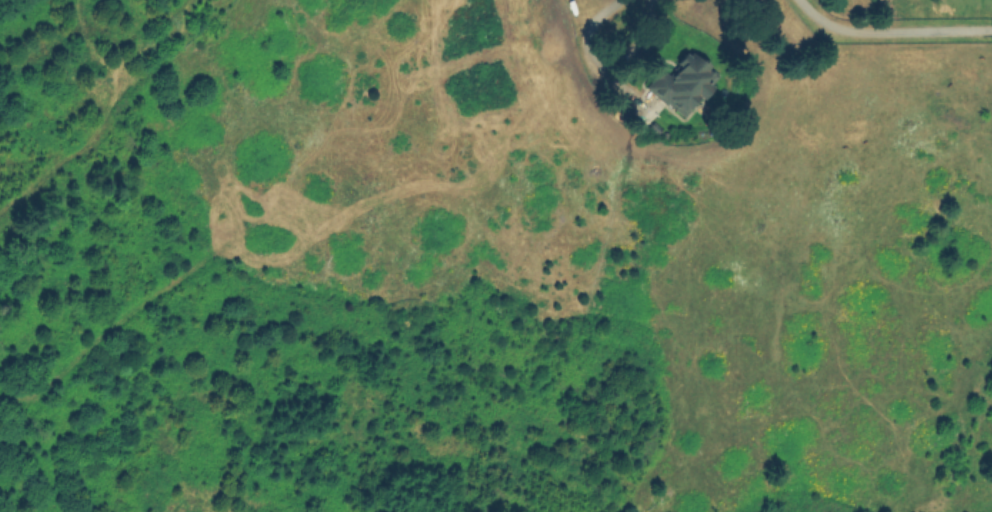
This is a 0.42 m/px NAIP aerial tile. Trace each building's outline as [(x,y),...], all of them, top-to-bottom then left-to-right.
[(684,118),(668,104),(666,106),(646,89),(653,79),(652,78),(662,66),(672,75),(676,72),(677,73),(681,68),(677,65),(686,54),(689,56),(692,53),(699,59),(700,57),(711,66),(710,67),(720,76),(711,86),(713,88),(703,101),(700,98),(684,118)]
